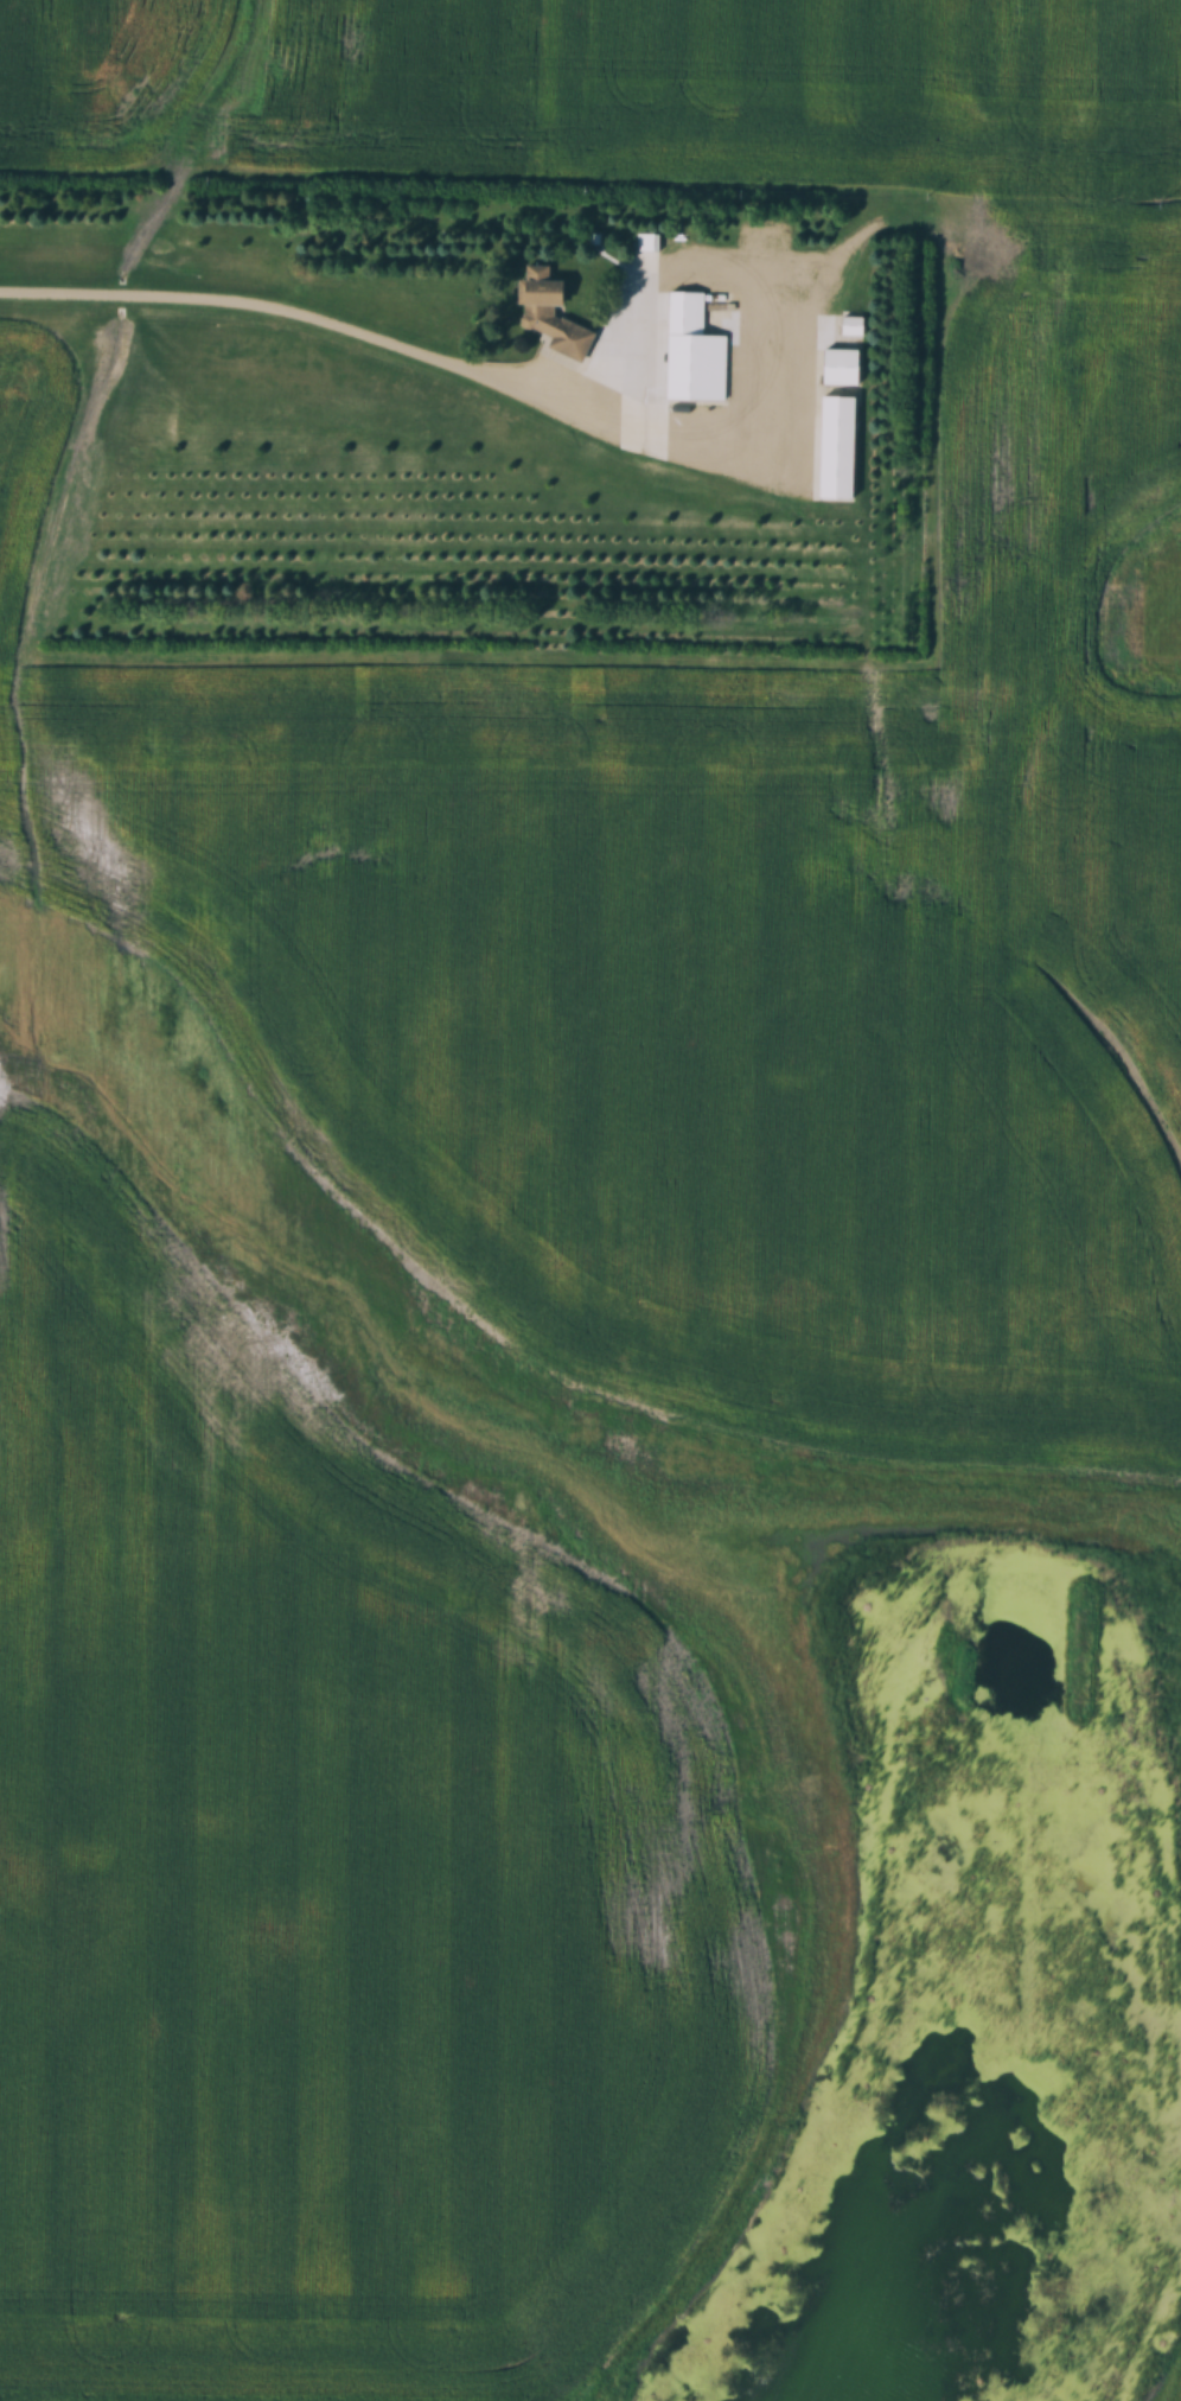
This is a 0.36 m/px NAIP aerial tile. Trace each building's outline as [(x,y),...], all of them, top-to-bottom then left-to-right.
[(592,324),(556,323),(557,305),(569,305),(570,280),(551,280),(552,267),(528,266),(528,280),(522,280),(521,306),(526,306),(524,331),(553,332),(553,355),(591,356),(592,324)] [(671,291),(669,404),(727,405),(728,337),(737,337),(737,320),(730,320),(730,293),(719,292),(720,283),(692,283),(692,292),(671,291)] [(864,336),(864,318),(845,318),(845,336),(864,336)] [(863,386),(863,350),(827,350),(827,386),(863,386)] [(824,394),(824,420),(857,420),(857,394),(824,394)]
